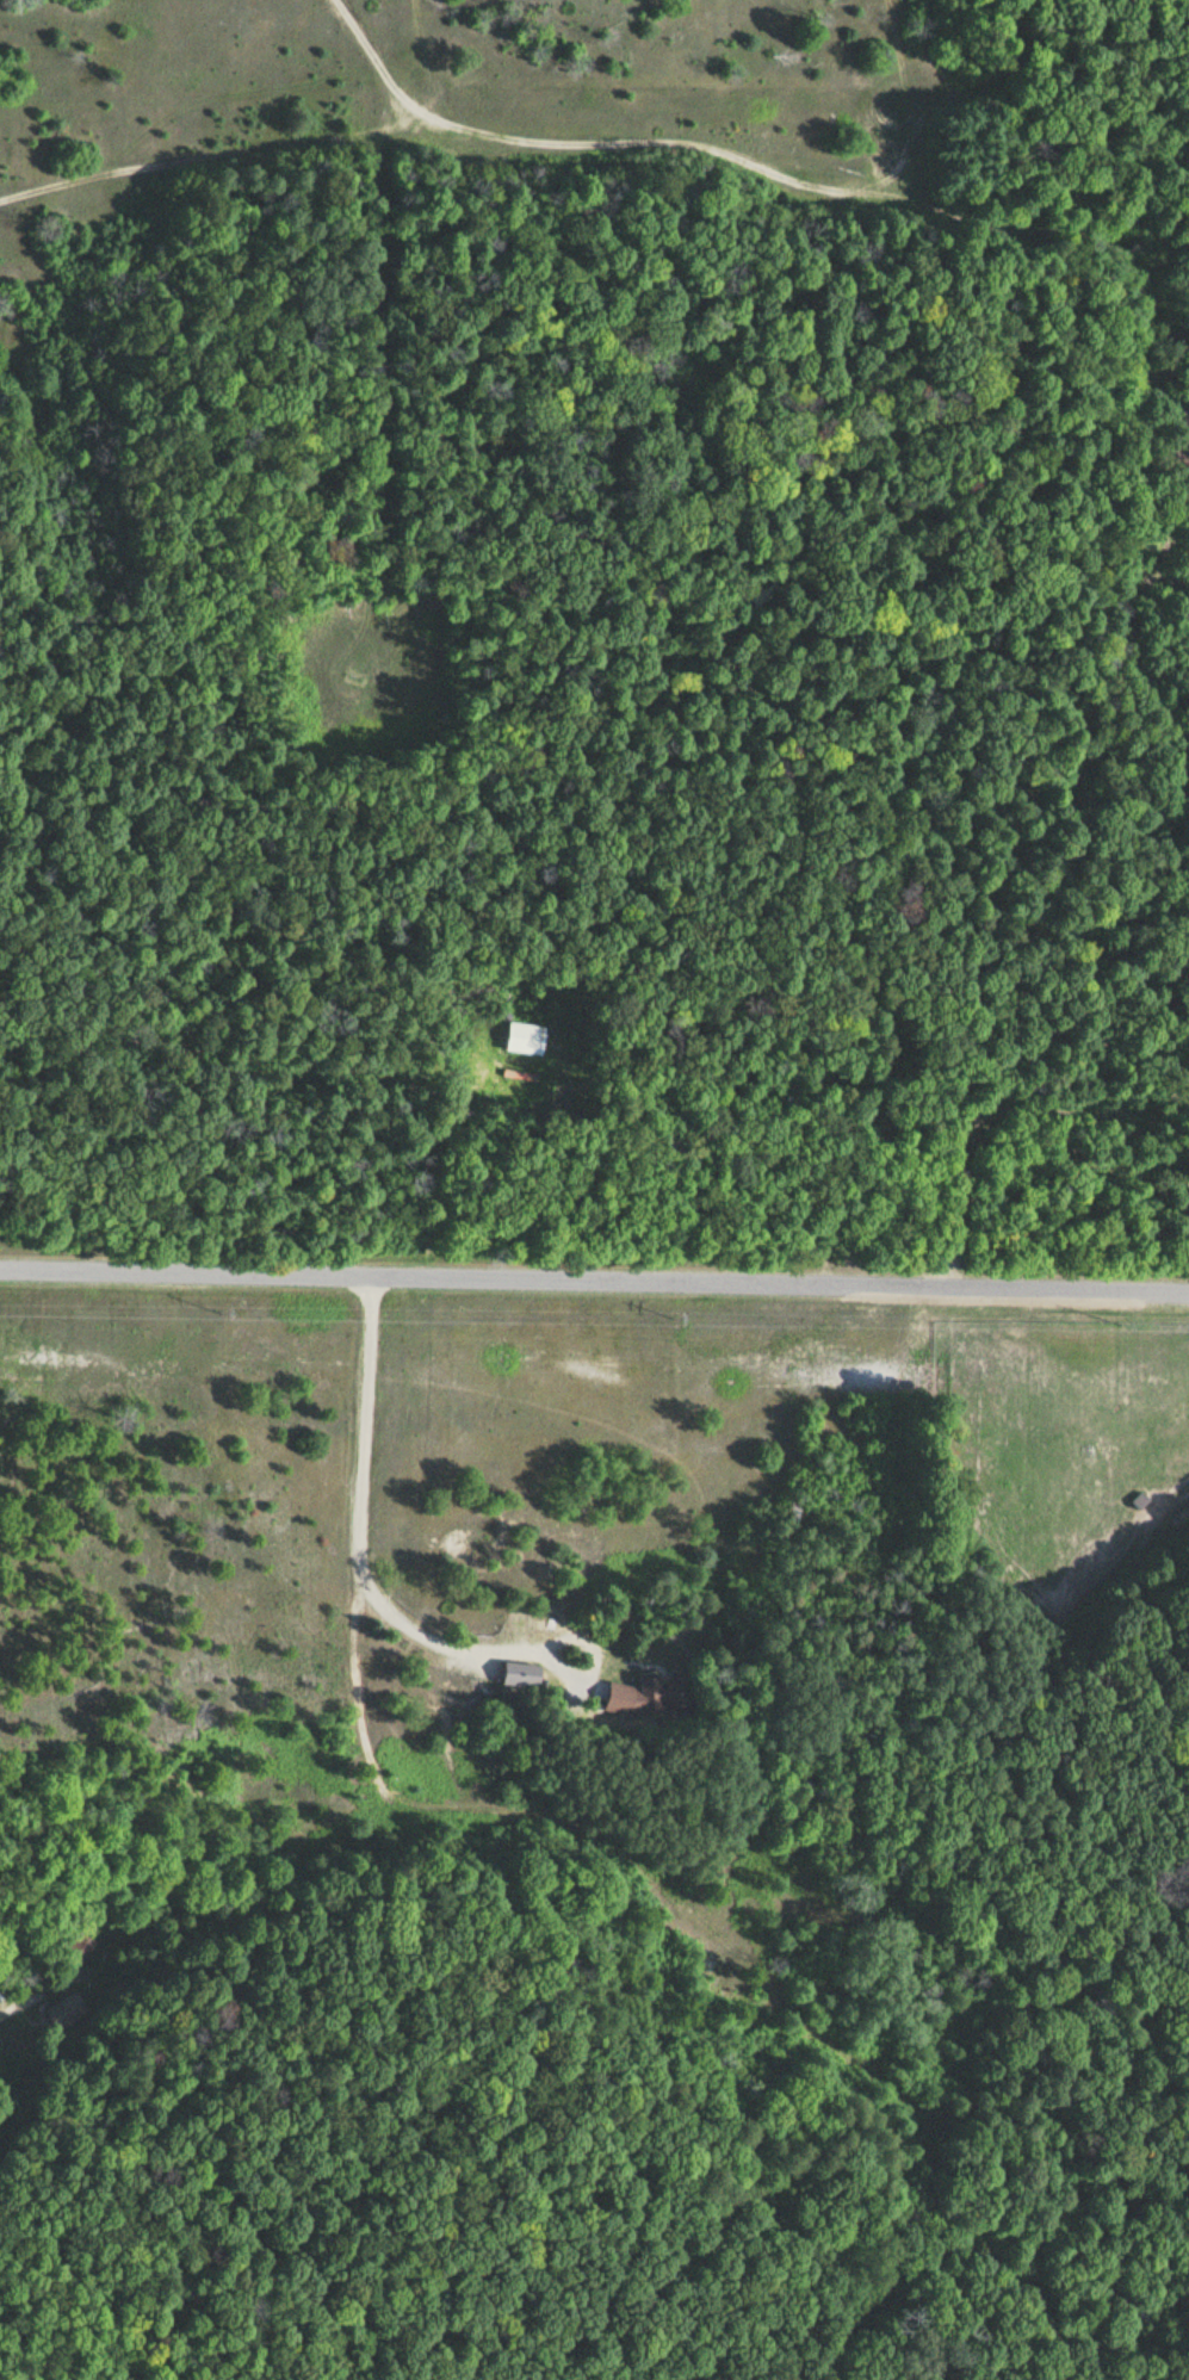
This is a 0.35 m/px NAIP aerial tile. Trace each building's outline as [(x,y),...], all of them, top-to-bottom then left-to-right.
[(545,1026),(508,1020),(503,1049),(540,1055),(545,1026)] [(495,1685),(533,1685),(533,1663),(495,1662),(495,1685)] [(635,1710),(680,1710),(680,1677),(635,1677),(635,1710)]
